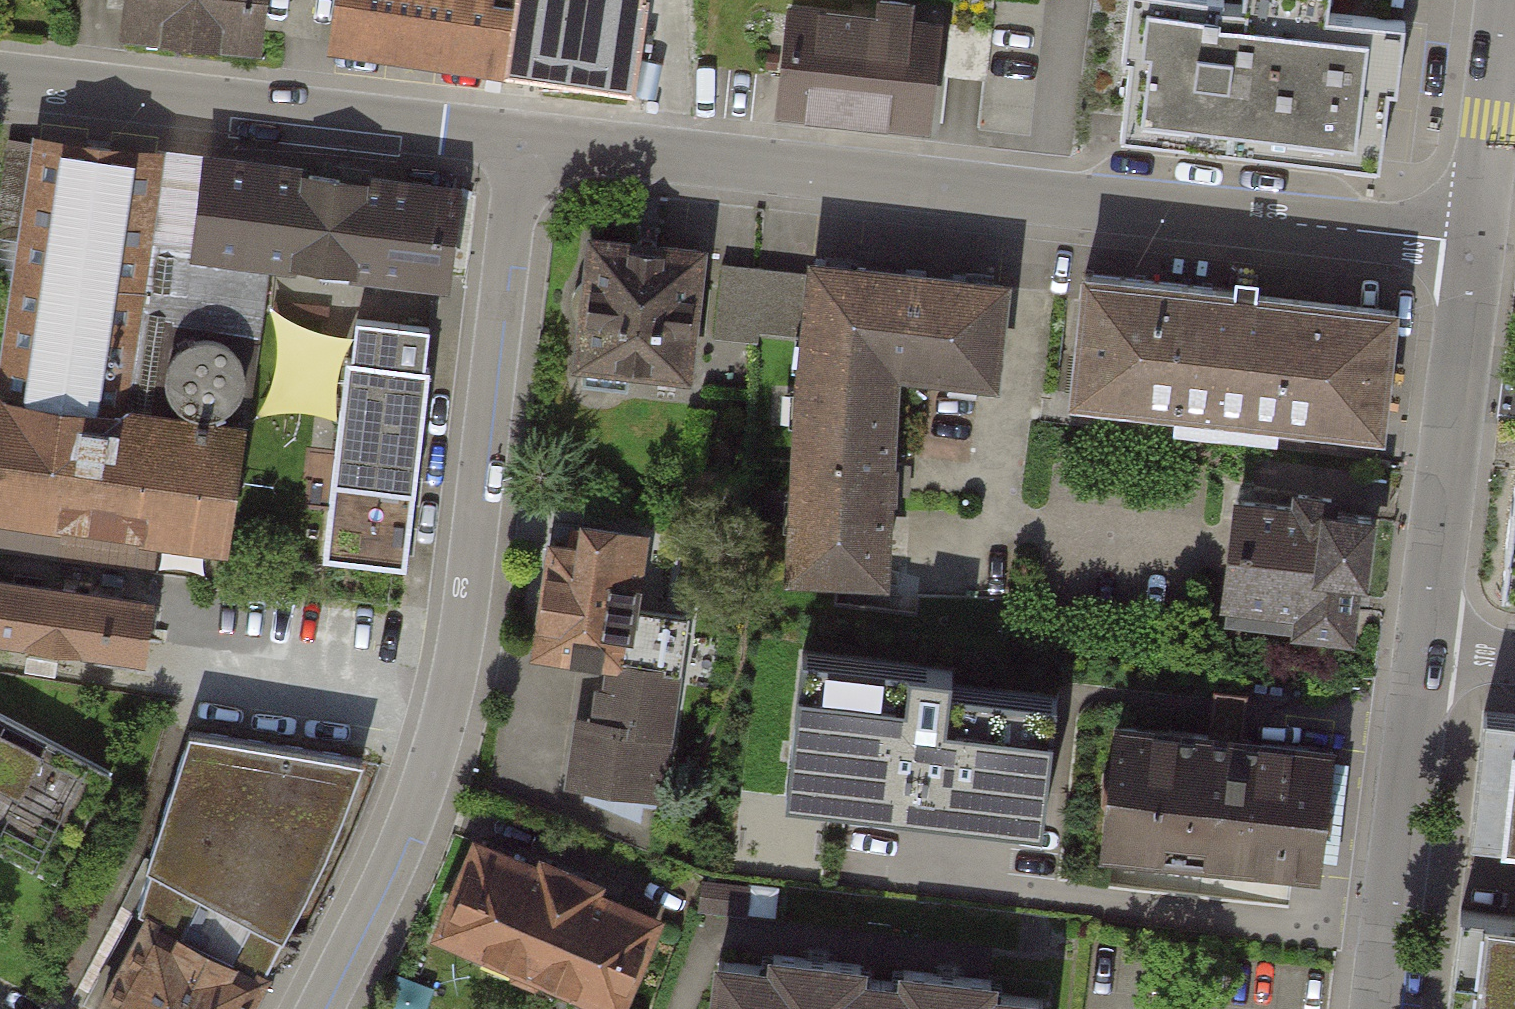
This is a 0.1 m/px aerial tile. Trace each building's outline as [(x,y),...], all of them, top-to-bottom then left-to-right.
[(122,31),(257,45),(262,0),(125,0),(122,31)] [(633,88),(646,0),(344,0),(337,44),(633,88)] [(926,123),(939,12),(833,0),(792,0),(780,107),(926,123)] [(1377,158),(1386,80),(1399,81),(1407,13),(1330,4),(1330,0),(1128,0),(1122,48),(1133,49),(1124,129),(1377,158)] [(264,261),(197,252),(210,153),(38,130),(5,378),(243,410),(264,261)] [(447,285),(460,187),(210,153),(197,252),(264,261),(447,285)] [(686,376),(702,245),(595,233),(577,381),(628,387),(630,370),(686,376)] [(805,345),(815,267),(723,255),(712,332),(805,345)] [(804,350),(791,573),(882,575),(893,359),(993,369),(1002,277),(817,256),(815,267),(805,345),(804,350)] [(1077,395),(1379,429),(1394,301),(1091,268),(1077,395)] [(354,314),(325,562),(407,571),(436,323),(354,314)] [(243,410),(5,378),(0,411),(0,504),(226,535),(243,410)] [(1233,487),(1217,606),(1361,625),(1376,505),(1233,487)] [(530,653),(602,663),(621,666),(623,652),(632,594),(640,538),(573,529),(566,581),(541,577),(530,653)] [(141,654),(150,596),(0,573),(0,633),(141,654)] [(632,594),(623,652),(677,660),(685,602),(632,594)] [(657,796),(677,660),(623,652),(621,666),(602,663),(584,786),(657,796)] [(949,670),(802,653),(791,746),(821,749),(816,799),(1012,821),(1018,772),(1049,775),(1058,696),(948,684),(949,670)] [(115,759),(0,699),(0,843),(55,872),(115,759)] [(1487,712),(1473,832),(1514,837),(1514,716),(1487,712)] [(271,962),(291,927),(339,834),(366,754),(199,728),(155,859),(160,861),(148,900),(152,903),(99,1008),(248,1008),(271,962)] [(1124,730),(1109,857),(1316,882),(1332,756),(1124,730)] [(435,932),(616,1008),(658,911),(477,834),(435,932)] [(1463,913),(1452,1008),(1514,1008),(1514,919),(1463,913)] [(709,1008),(1042,1008),(1044,989),(993,983),(994,969),(899,958),(898,972),(860,968),(862,954),(770,943),(769,958),(716,952),(709,1008)]
